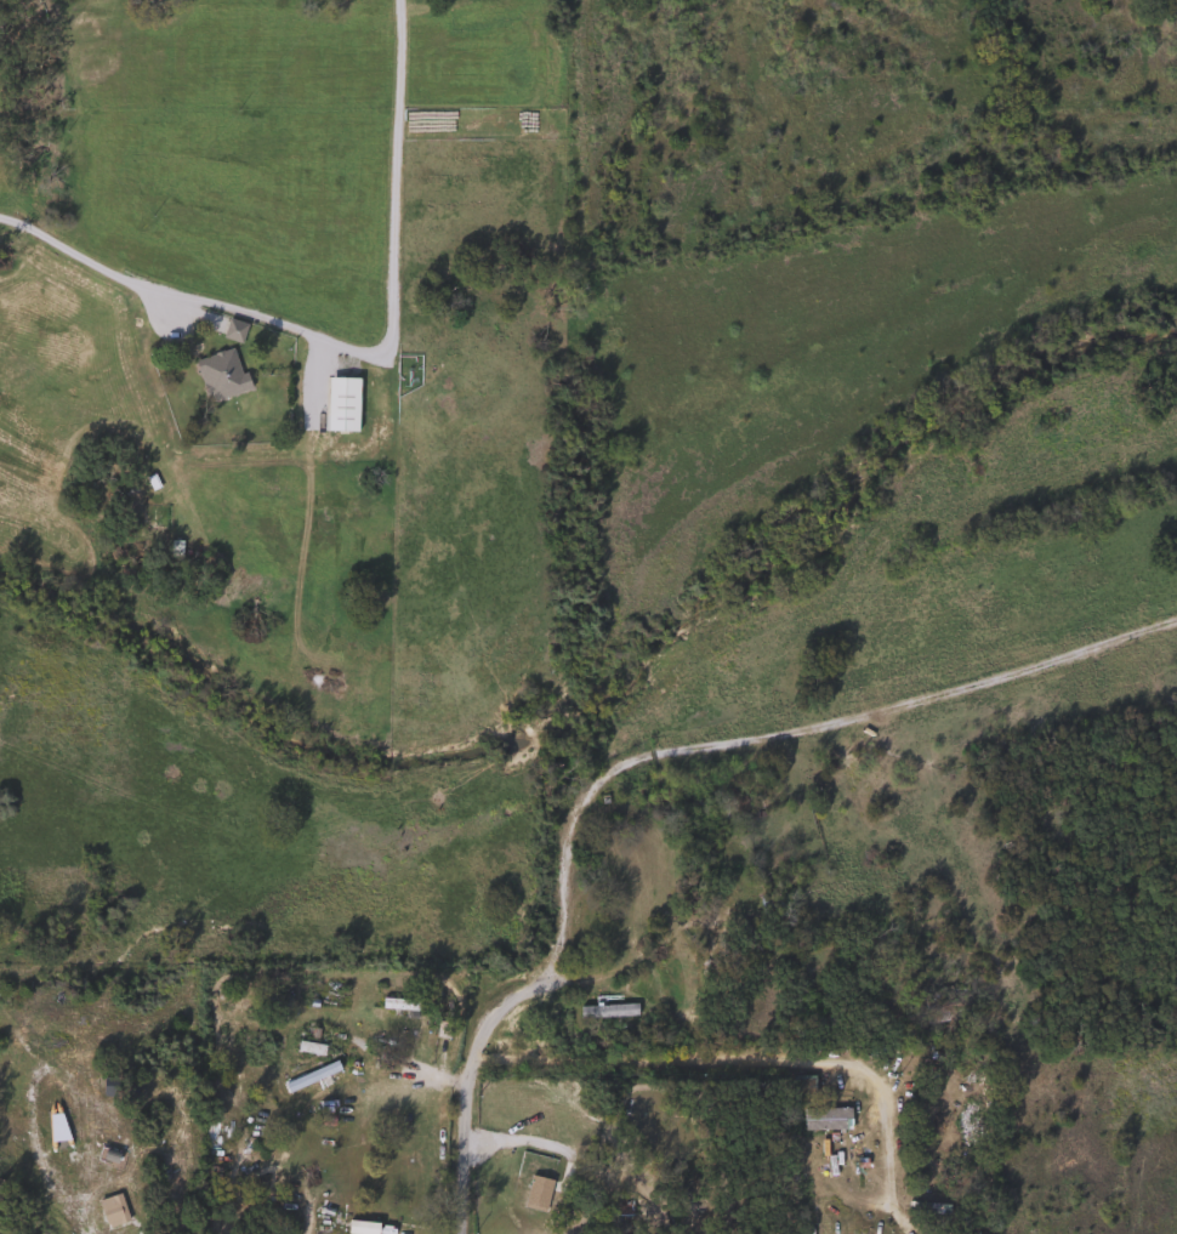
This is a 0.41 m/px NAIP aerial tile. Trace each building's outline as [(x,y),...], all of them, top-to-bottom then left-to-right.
[(221,339),(223,320),(241,323),(239,341),(221,339)] [(244,370),(250,388),(206,402),(193,359),(231,348),(239,373),(244,370)] [(324,431),(324,377),(356,377),(356,431),(324,431)] [(427,1010),(377,1010),(377,1000),(427,1000),(427,1010)] [(635,1005),(635,1017),(576,1017),(576,1005),(635,1005)] [(343,1062),(307,1053),(308,1044),(346,1053),(343,1062)] [(791,1104),(791,1077),(811,1077),(811,1104),(791,1104)] [(847,1130),(801,1130),(801,1108),(847,1108),(847,1130)]
